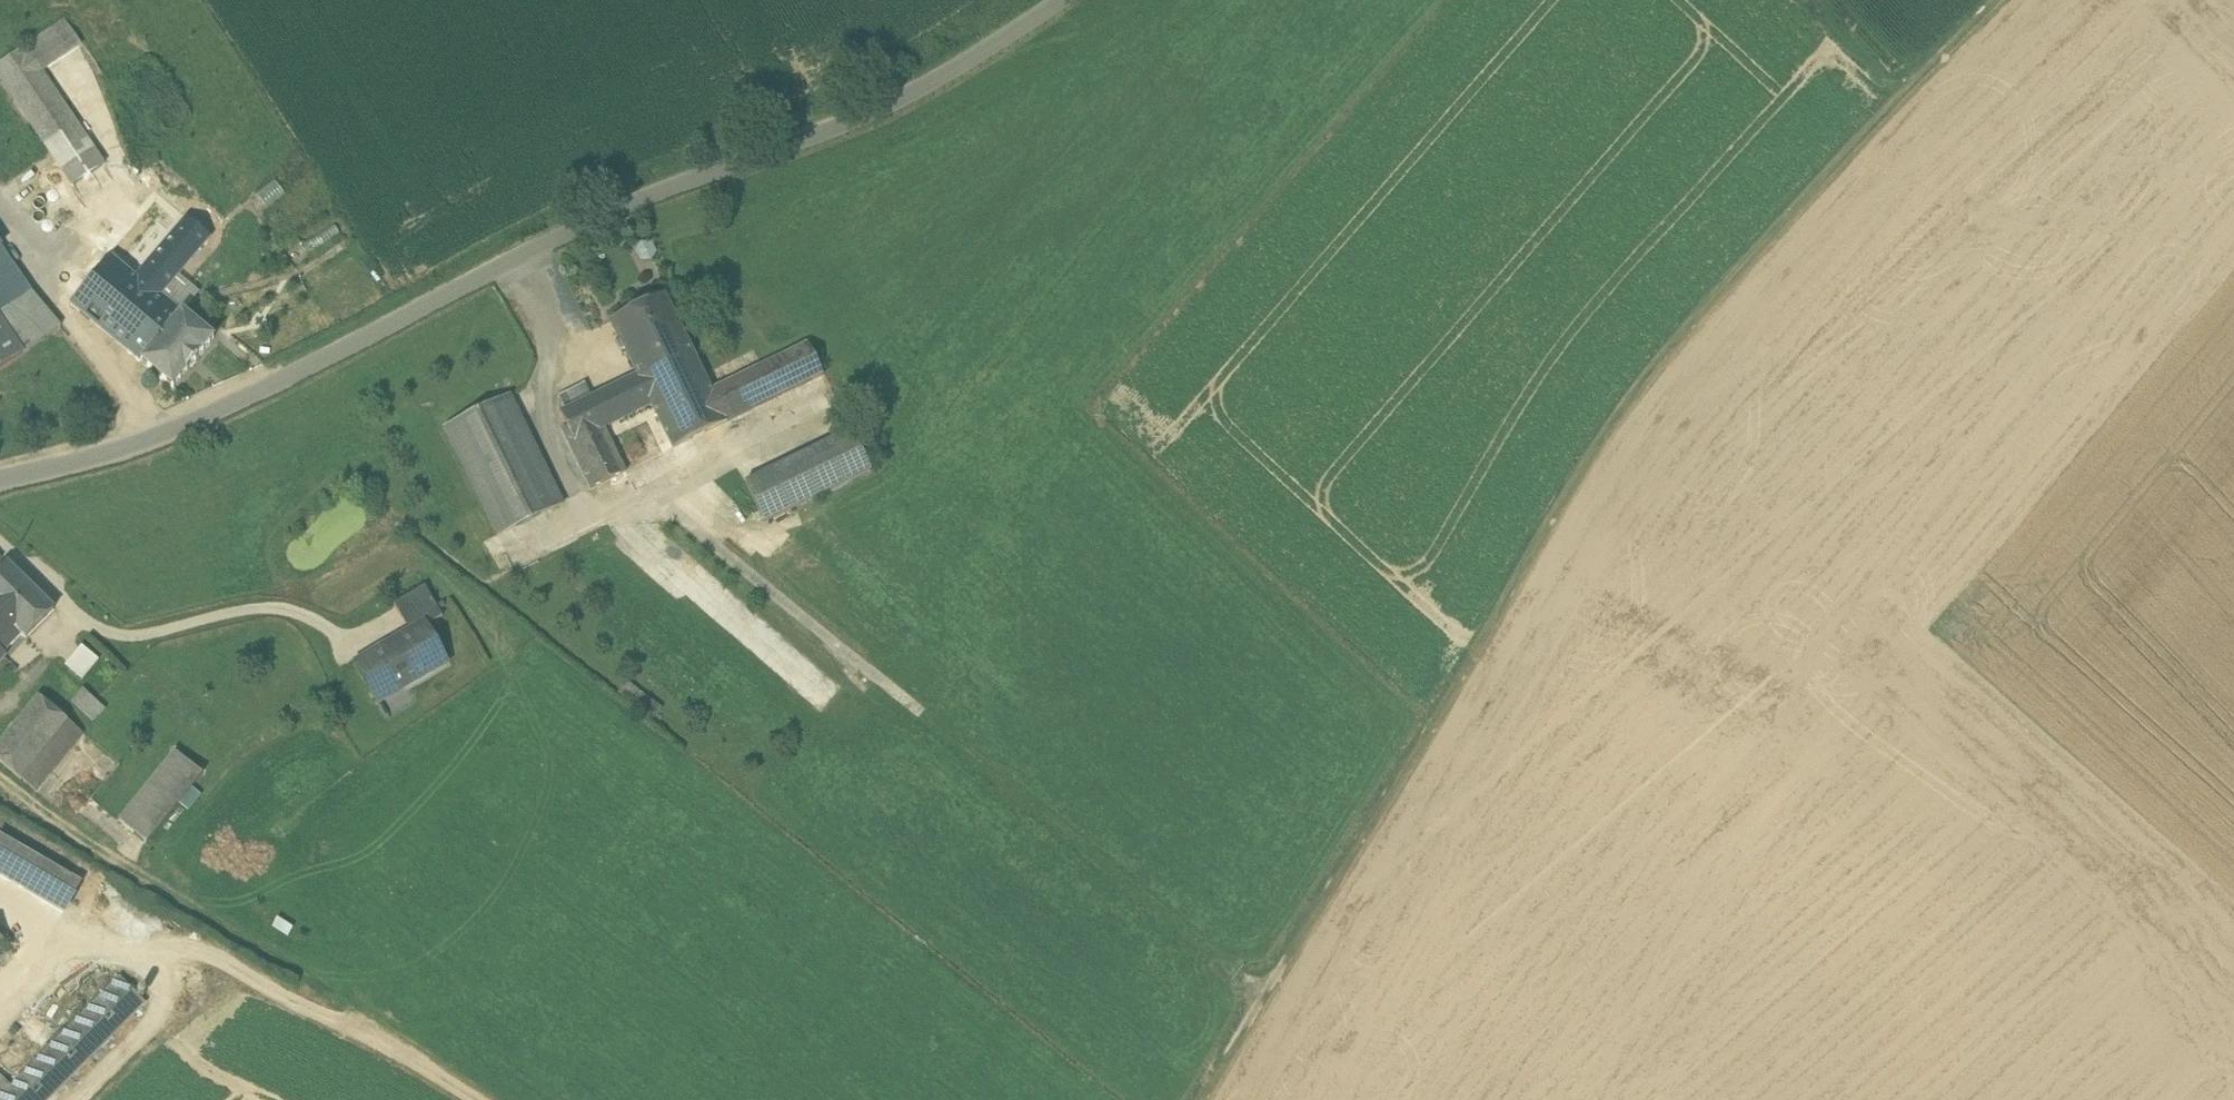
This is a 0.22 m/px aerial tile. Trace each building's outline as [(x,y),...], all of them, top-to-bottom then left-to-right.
[(65,18),(26,45),(42,69),(81,42),(65,18)] [(26,45),(0,62),(0,75),(73,184),(104,163),(42,69),(26,45)] [(136,277),(112,257),(71,303),(142,361),(183,312),(161,295),(210,237),(187,217),(136,277)] [(1,246),(0,247),(0,316),(24,354),(61,326),(32,291),(1,246)] [(652,404),(706,378),(665,294),(646,304),(639,299),(630,304),(629,312),(611,321),(637,375),(652,404)] [(183,312),(142,361),(173,387),(214,338),(183,312)] [(24,354),(0,316),(0,369),(24,354)] [(808,341),(711,389),(727,421),(824,374),(808,341)] [(591,397),(583,401),(598,431),(605,427),(652,404),(637,375),(591,397)] [(706,378),(652,404),(673,447),(727,421),(711,389),(706,378)] [(560,395),(567,409),(583,401),(591,397),(585,383),(560,395)] [(510,396),(446,429),(499,535),(563,503),(510,396)] [(598,431),(583,401),(567,409),(561,412),(568,427),(562,430),(591,489),(626,471),(605,427),(598,431)] [(851,429),(770,470),(789,510),(871,469),(851,429)] [(8,560),(0,569),(0,647),(5,652),(23,634),(26,637),(55,607),(8,560)] [(425,585),(394,603),(412,633),(425,625),(425,626),(443,615),(425,585)] [(412,633),(389,646),(386,643),(369,653),(371,657),(359,664),(379,700),(405,685),(406,687),(435,671),(432,667),(445,660),(425,626),(425,625),(412,633)] [(83,640),(65,662),(83,676),(101,654),(83,640)] [(654,719),(664,706),(626,679),(617,692),(654,719)] [(106,708),(83,688),(73,699),(96,719),(106,708)] [(0,741),(0,759),(21,776),(68,719),(39,694),(0,741)] [(68,719),(21,776),(36,790),(84,732),(68,719)] [(175,751),(119,821),(147,843),(203,774),(175,751)] [(1,838),(0,839),(0,872),(64,908),(78,882),(1,838)] [(146,1000),(121,975),(10,1086),(0,1097),(0,1099),(46,1099),(146,1000)] [(10,1086),(5,1080),(0,1085),(0,1097),(10,1086)]
